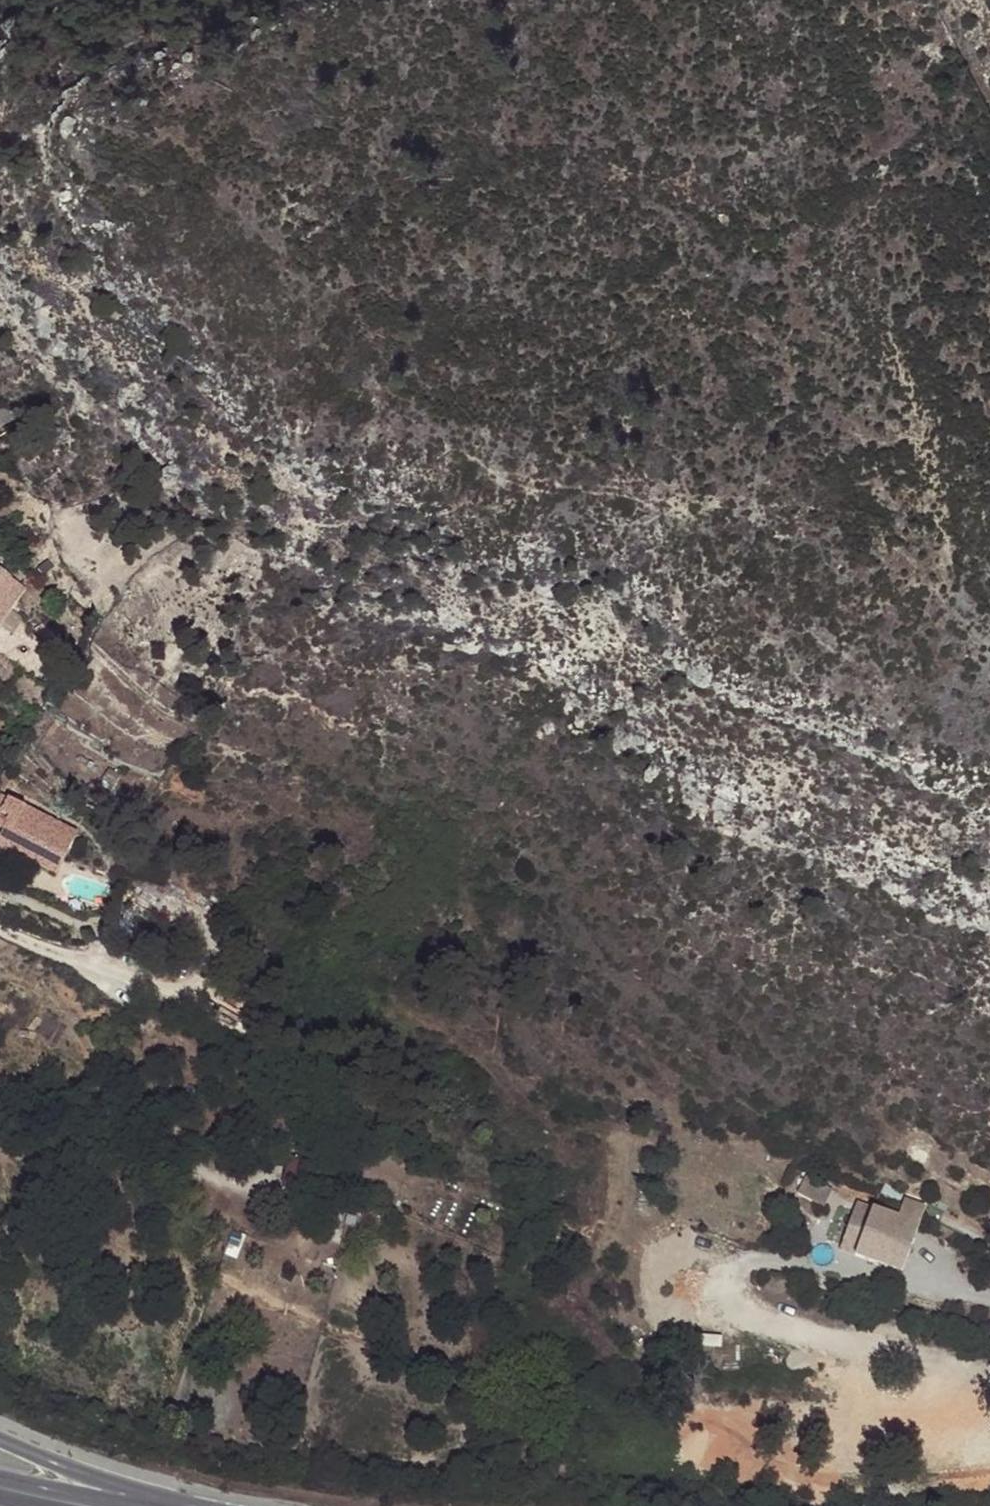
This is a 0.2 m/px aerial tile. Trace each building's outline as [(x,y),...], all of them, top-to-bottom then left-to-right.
[(23,585),(0,570),(0,621),(23,585)] [(66,835),(43,823),(44,818),(12,803),(1,823),(0,823),(0,850),(48,872),(66,835)] [(827,1192),(792,1179),(787,1193),(822,1206),(827,1192)] [(869,1207),(864,1222),(854,1251),(854,1253),(901,1269),(917,1223),(869,1207)] [(854,1251),(864,1222),(852,1218),(843,1249),(854,1251)]
